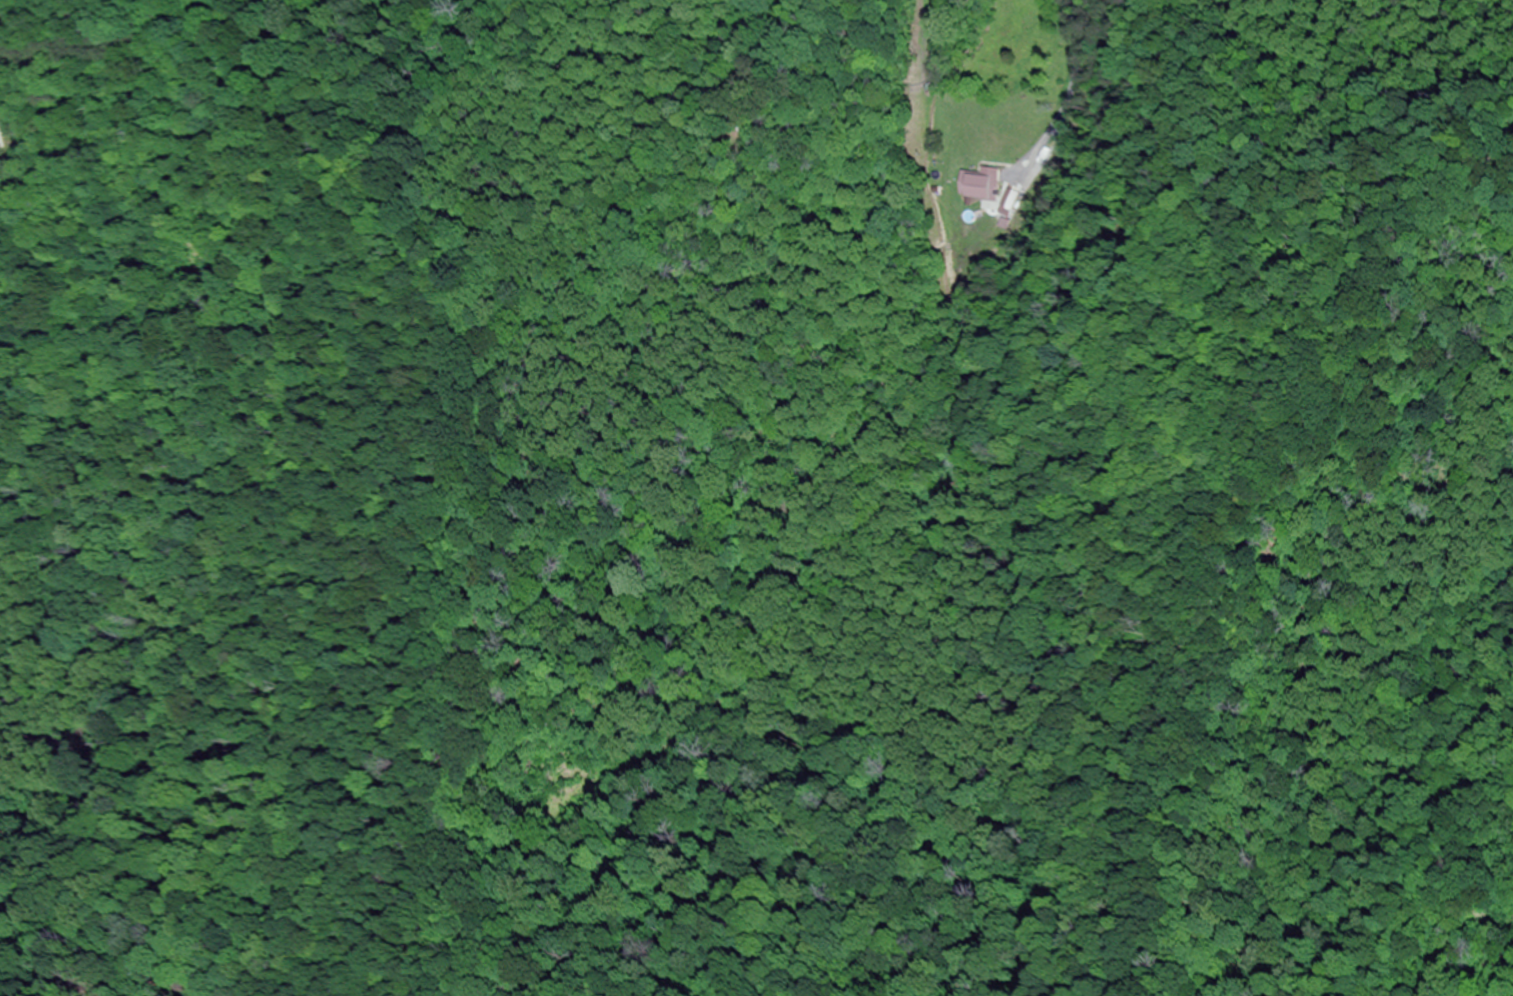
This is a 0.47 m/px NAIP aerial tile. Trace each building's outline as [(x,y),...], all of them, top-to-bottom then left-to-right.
[(997,202),(1001,170),(984,168),(983,175),(964,173),(961,198),(997,202)]
